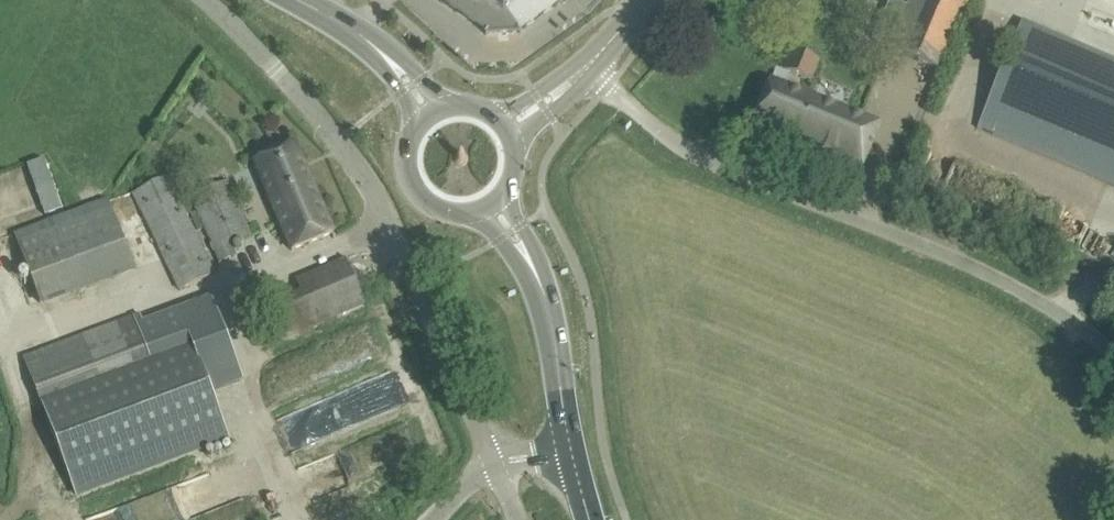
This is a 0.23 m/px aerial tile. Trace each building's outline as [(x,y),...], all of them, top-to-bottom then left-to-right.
[(488,30),(485,34),(486,35),(492,27),(495,29),(512,29),(516,27),(520,33),(521,32),(519,29),(560,0),(443,0),(488,30)] [(970,0),(910,0),(906,8),(891,1),(874,41),(940,70),(970,0)] [(977,128),(1113,186),(1113,61),(1105,58),(1107,54),(1024,18),(977,128)] [(813,81),(820,60),(790,50),(783,72),(813,81)] [(771,82),(754,123),(861,166),(878,125),(771,82)] [(292,251),(333,233),(296,144),(254,162),(292,251)] [(180,290),(214,274),(167,175),(133,191),(180,290)] [(193,196),(220,262),(236,255),(232,244),(250,236),(228,181),(193,196)] [(109,199),(13,235),(40,308),(136,273),(109,199)] [(279,339),(364,304),(346,261),(300,280),(305,293),(266,309),(279,339)] [(25,357),(76,494),(228,437),(211,392),(243,380),(211,297),(143,322),(140,314),(25,357)]
